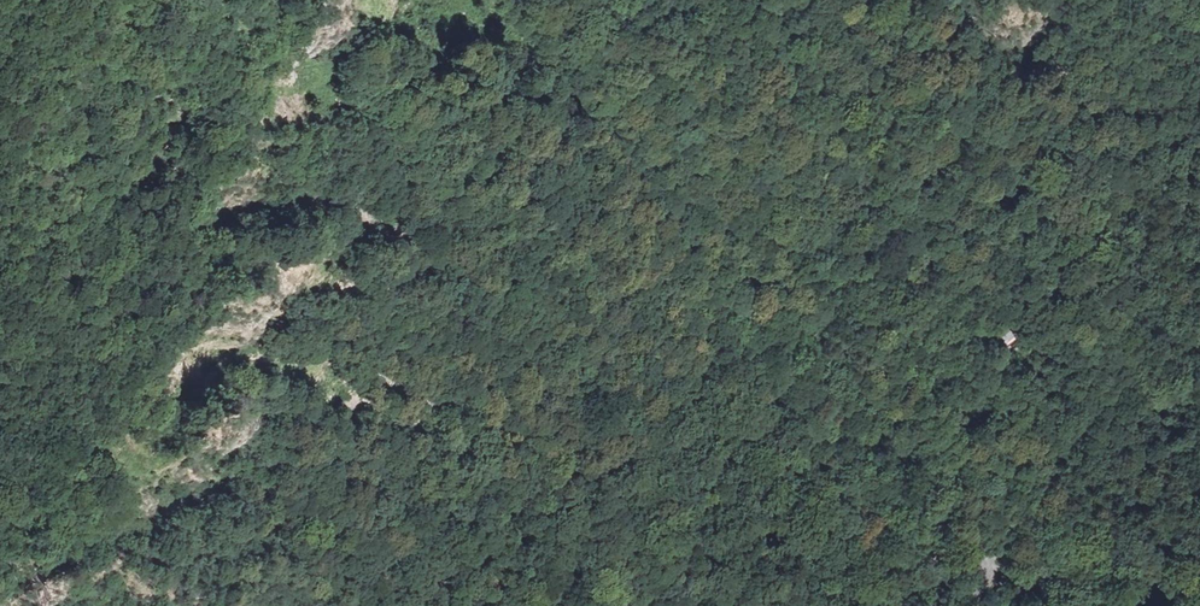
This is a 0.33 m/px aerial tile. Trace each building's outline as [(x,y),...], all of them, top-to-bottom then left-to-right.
[(1021,296),(1021,308),(1032,308),(1032,296),(1021,296)] [(1009,324),(996,335),(1008,349),(1020,339),(1009,324)]
